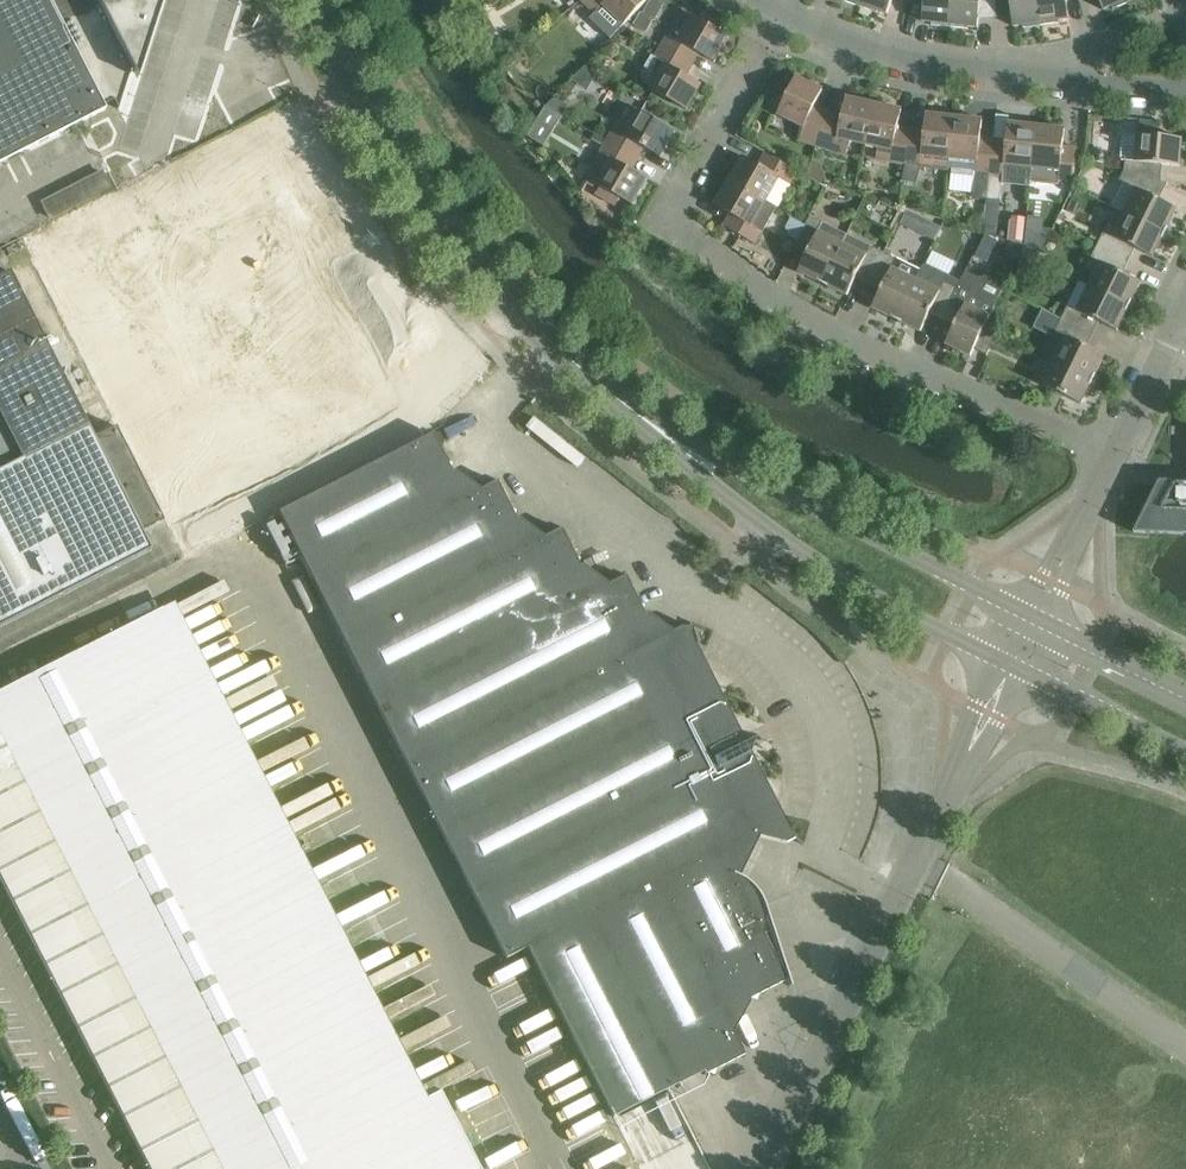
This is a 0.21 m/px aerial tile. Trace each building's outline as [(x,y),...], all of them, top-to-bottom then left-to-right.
[(82,120),(104,109),(103,105),(113,100),(117,108),(130,68),(136,79),(161,0),(0,0),(0,162),(82,120)] [(616,33),(624,25),(647,0),(582,0),(616,33)] [(860,6),(878,12),(879,10),(887,13),(892,0),(862,0),(860,6)] [(949,26),(952,0),(924,0),(922,21),(931,22),(931,24),(949,26)] [(949,26),(968,28),(969,26),(978,27),(979,17),(980,0),(952,0),(949,26)] [(995,1),(1010,0),(1013,26),(1022,25),(1023,27),(1041,25),(1038,0),(995,0),(995,1)] [(1041,25),(1060,22),(1060,20),(1068,18),(1066,0),(1038,0),(1041,25)] [(1103,9),(1112,6),(1113,8),(1134,0),(1099,0),(1103,9)] [(483,5),(468,14),(473,22),(487,14),(483,5)] [(668,34),(661,46),(687,60),(694,64),(700,53),(714,61),(729,36),(719,30),(723,24),(703,13),(700,19),(693,15),(683,9),(668,34)] [(641,13),(634,26),(647,33),(654,21),(642,14),(641,13)] [(652,54),(642,73),(644,82),(652,86),(651,89),(687,109),(701,84),(688,76),(694,64),(687,60),(661,46),(656,56),(652,54)] [(783,88),(775,104),(781,107),(778,114),(804,127),(800,140),(817,145),(827,116),(829,108),(816,104),(823,89),(822,89),(796,76),(789,91),(783,88)] [(555,97),(547,106),(563,115),(569,105),(555,97)] [(827,116),(817,145),(846,155),(851,141),(865,144),(874,103),(846,97),(843,113),(829,108),(827,116)] [(874,103),(865,144),(879,147),(876,158),(890,161),(905,164),(910,135),(911,126),(898,124),(901,109),(874,103)] [(628,104),(607,140),(633,155),(640,159),(646,148),(660,156),(675,130),(628,104)] [(905,164),(902,181),(915,183),(920,166),(948,170),(949,167),(954,117),(926,113),(925,129),(911,126),(910,135),(905,164)] [(954,117),(949,167),(953,168),(952,173),(973,175),(973,170),(977,171),(974,197),(987,199),(993,145),(980,144),(982,120),(954,117)] [(1139,121),(1138,134),(1157,136),(1158,122),(1139,121)] [(999,146),(993,145),(987,199),(1000,200),(1003,177),(1031,180),(1032,167),(1037,126),(1009,123),(1007,141),(1000,140),(999,146)] [(1037,126),(1032,167),(1060,170),(1058,182),(1072,183),(1076,146),(1063,145),(1065,129),(1037,126)] [(1125,160),(1124,170),(1153,179),(1154,163),(1180,166),(1182,138),(1157,136),(1138,134),(1123,133),(1120,160),(1125,160)] [(604,146),(586,177),(603,187),(600,193),(615,202),(618,196),(632,204),(647,178),(633,170),(640,159),(633,155),(607,140),(604,146)] [(744,156),(730,180),(765,201),(779,177),(790,183),(797,171),(771,156),(765,168),(744,156)] [(270,158),(233,177),(248,206),(285,187),(270,158)] [(1136,189),(1125,212),(1165,232),(1177,208),(1153,196),(1160,181),(1153,179),(1124,170),(1119,180),(1136,189)] [(233,177),(203,192),(226,236),(255,221),(248,206),(233,177)] [(730,180),(715,205),(730,213),(723,225),(730,229),(755,243),(762,231),(776,207),(765,201),(730,180)] [(285,187),(248,206),(255,221),(263,236),(300,217),(285,187)] [(203,192),(173,207),(196,251),(226,236),(203,192)] [(173,207),(144,222),(167,266),(196,251),(173,207)] [(906,208),(900,221),(915,228),(921,215),(906,208)] [(1109,221),(1097,244),(1123,257),(1129,245),(1153,256),(1165,232),(1125,212),(1118,225),(1109,221)] [(798,241),(810,247),(799,271),(823,283),(842,243),(847,234),(823,222),(810,216),(806,224),(805,225),(798,241)] [(300,217),(263,236),(278,266),(315,247),(300,217)] [(255,221),(226,236),(249,281),(278,266),(263,236),(255,221)] [(144,222),(110,239),(133,284),(167,266),(144,222)] [(1011,225),(1010,240),(1024,242),(1026,227),(1011,225)] [(842,243),(823,283),(847,295),(856,277),(859,271),(871,277),(884,252),(871,245),(847,234),(842,243)] [(986,234),(981,245),(993,251),(998,240),(986,234)] [(226,236),(196,251),(219,296),(249,281),(226,236)] [(110,239),(76,256),(99,301),(133,284),(110,239)] [(1117,270),(1123,257),(1097,244),(1086,268),(1095,273),(1089,286),(1129,306),(1140,281),(1117,270)] [(196,251),(167,266),(189,311),(219,296),(196,251)] [(884,252),(871,277),(884,283),(872,307),(897,319),(916,279),(921,270),(897,258),(884,252)] [(76,256),(42,274),(65,318),(99,301),(76,256)] [(916,279),(897,319),(921,331),(930,313),(933,307),(945,314),(958,288),(962,281),(961,281),(924,262),(921,270),(916,279)] [(167,266),(133,284),(155,328),(189,311),(167,266)] [(8,270),(0,274),(0,417),(21,458),(0,469),(0,626),(150,549),(140,530),(92,436),(87,425),(8,270)] [(958,288),(945,314),(957,320),(954,325),(946,343),(971,355),(987,323),(990,316),(998,299),(983,292),(979,277),(967,271),(962,281),(958,288)] [(133,284),(99,301),(122,346),(155,328),(133,284)] [(1068,305),(1061,318),(1087,331),(1093,318),(1117,330),(1129,306),(1089,286),(1077,310),(1068,305)] [(99,301),(65,318),(88,363),(122,346),(99,301)] [(350,314),(313,333),(328,363),(365,344),(350,314)] [(1064,335),(1053,359),(1092,379),(1104,355),(1081,343),(1087,331),(1061,318),(1055,331),(1064,335)] [(987,323),(974,348),(987,355),(991,346),(998,332),(999,330),(999,329),(987,323)] [(313,333),(283,348),(306,393),(335,377),(328,363),(313,333)] [(365,344),(328,363),(335,377),(343,393),(380,374),(372,358),(365,344)] [(283,348),(253,363),(276,408),(306,393),(283,348)] [(1081,404),(1092,379),(1053,359),(1041,384),(1081,404)] [(253,363),(224,378),(246,423),(276,408),(253,363)] [(380,374),(343,393),(358,422),(395,403),(380,374)] [(335,377),(306,393),(329,437),(358,422),(343,393),(335,377)] [(224,378),(190,396),(213,440),(246,423),(224,378)] [(306,393),(276,408),(299,452),(329,437),(306,393)] [(190,396),(156,413),(179,457),(213,440),(190,396)] [(276,408),(246,423),(269,468),(299,452),(276,408)] [(156,413),(122,430),(145,475),(179,457),(156,413)] [(246,423),(213,440),(235,485),(269,468),(246,423)] [(115,424),(92,436),(140,530),(164,518),(115,424)] [(327,486),(278,511),(310,575),(459,499),(447,474),(451,473),(431,434),(399,449),(327,486)] [(213,440),(179,457),(202,502),(235,485),(213,440)] [(179,457),(145,475),(168,519),(202,502),(179,457)] [(1180,533),(1185,533),(1185,481),(1159,480),(1134,532),(1180,533)] [(459,499),(310,575),(342,638),(524,546),(511,522),(515,520),(495,481),(459,499)] [(524,546),(342,638),(375,702),(588,593),(576,569),(579,567),(559,528),(524,546)] [(588,593),(375,702),(408,766),(653,641),(640,617),(644,615),(623,576),(588,593)] [(440,1091),(415,1104),(161,608),(0,691),(0,879),(149,1168),(480,1168),(440,1091)] [(786,825),(695,646),(693,640),(691,633),(691,627),(679,627),(653,641),(408,766),(506,958),(527,947),(592,914),(655,882),(698,860),(730,876),(750,834),(784,843),(795,837),(790,831),(786,825)] [(785,980),(762,933),(763,925),(763,917),(762,909),(759,902),(755,894),(750,888),(744,883),(737,878),(730,876),(698,860),(655,882),(720,1008),(744,996),(746,1000),(785,980)] [(655,882),(592,914),(678,1083),(702,1071),(704,1074),(743,1055),(720,1008),(655,882)] [(592,914),(527,947),(592,1073),(614,1116),(678,1083),(592,914)] [(0,1080),(0,1105),(21,1142),(36,1134),(4,1078),(0,1080)]
